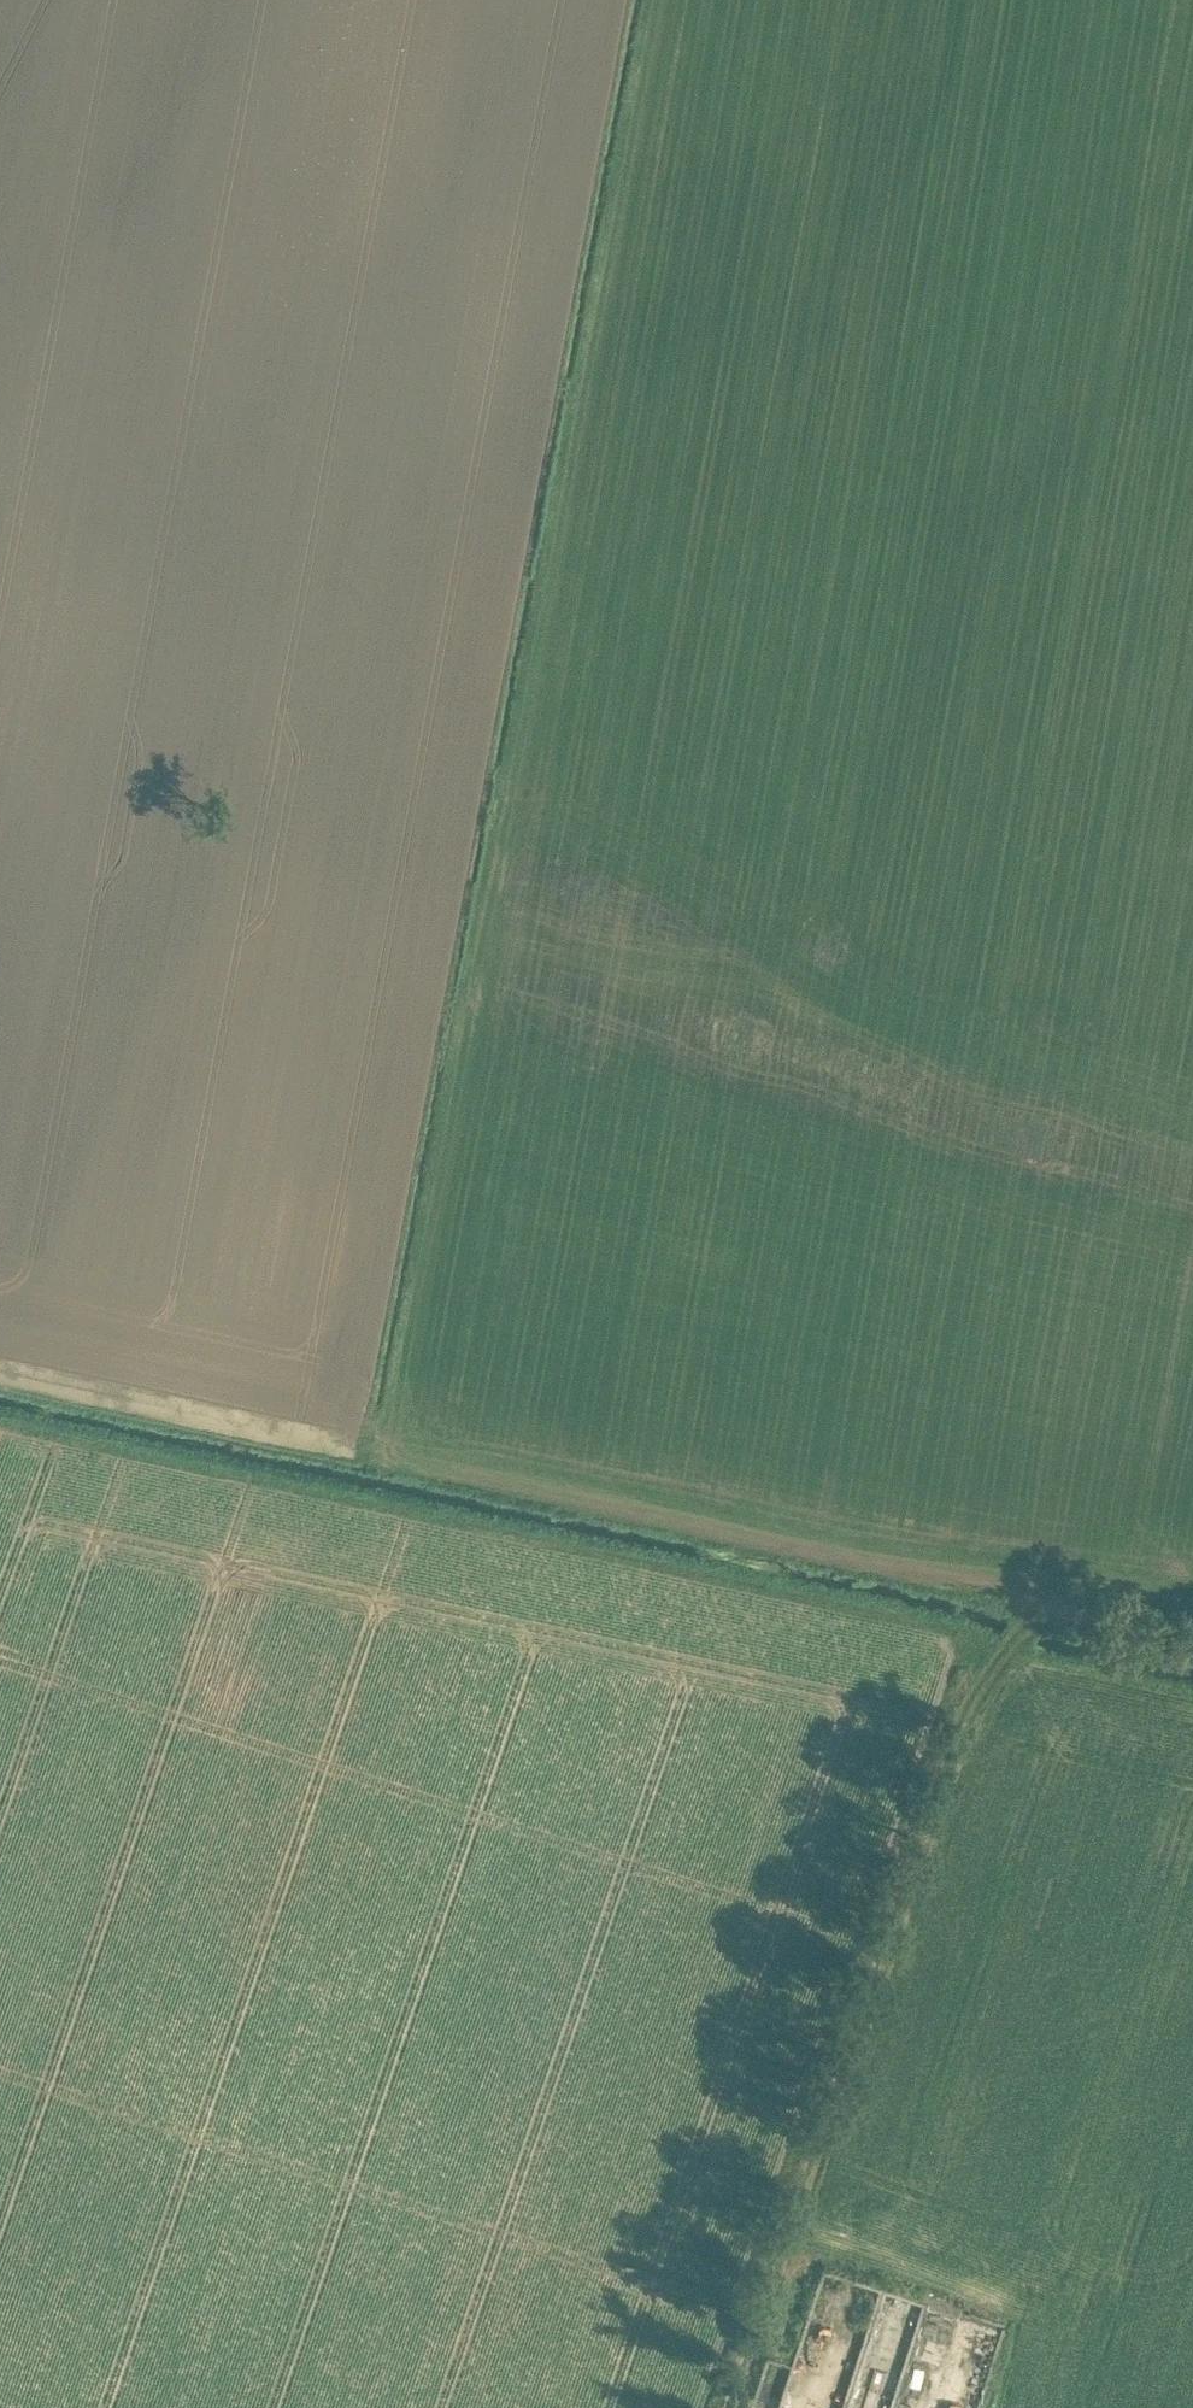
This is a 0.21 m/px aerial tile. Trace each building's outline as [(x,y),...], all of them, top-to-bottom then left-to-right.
[(834,2395),(852,2336),(839,2332),(821,2391),(834,2395)]
